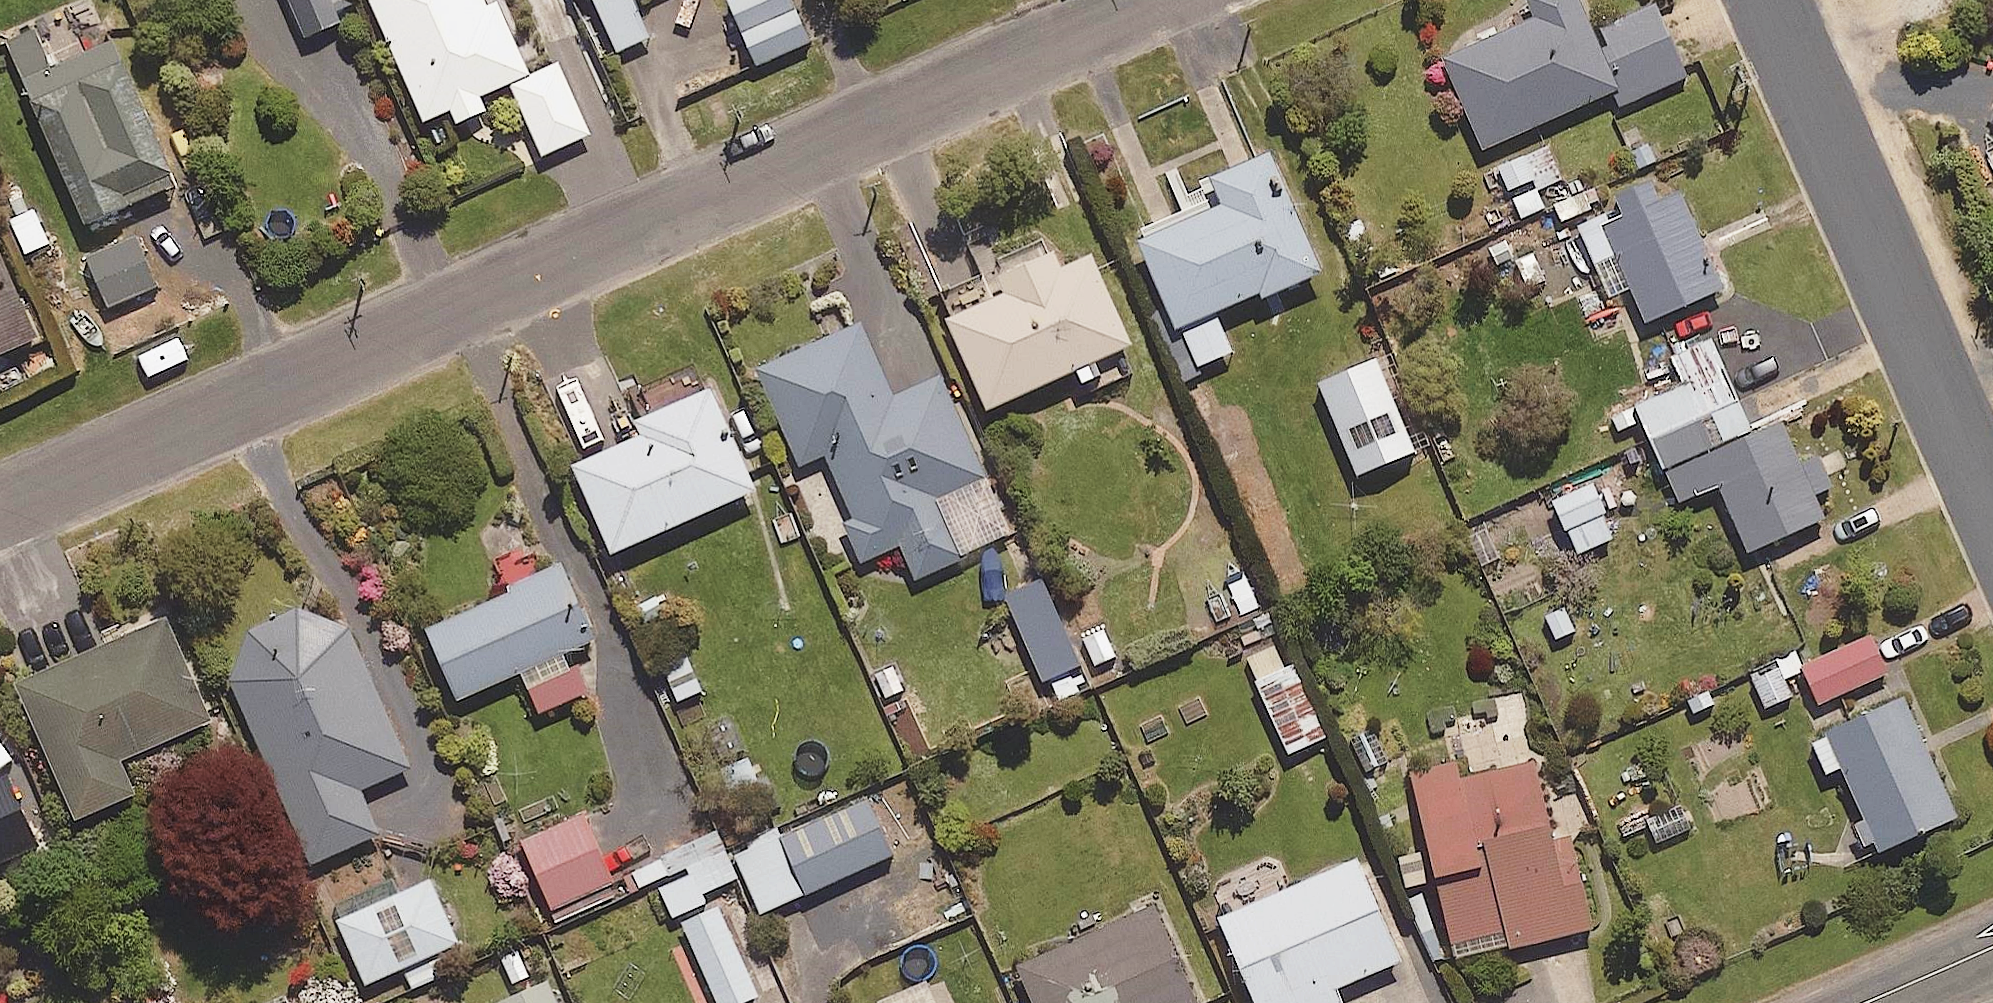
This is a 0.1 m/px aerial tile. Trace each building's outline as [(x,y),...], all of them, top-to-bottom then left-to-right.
[(328,0),(287,0),(301,33),(336,19),(328,0)] [(480,0),(366,0),(413,121),(449,107),(453,119),(484,108),(478,92),(523,74),(495,0),(494,0),(482,5),(480,0)] [(614,51),(648,36),(633,0),(592,0),(614,51)] [(790,0),(727,0),(754,63),(807,41),(790,0)] [(1578,0),(1531,0),(1537,14),(1443,56),(1482,145),(1611,89),(1618,104),(1685,75),(1654,5),(1592,32),(1578,0)] [(47,66),(30,27),(5,38),(81,220),(170,182),(111,39),(47,66)] [(1561,178),(1547,144),(1498,164),(1512,198),(1561,178)] [(1230,348),(1212,308),(1257,287),(1260,294),(1318,268),(1264,150),(1206,176),(1216,199),(1134,236),(1193,366),(1230,348)] [(1719,288),(1669,168),(1612,192),(1618,207),(1578,224),(1607,294),(1629,285),(1644,319),(1719,288)] [(155,286),(134,236),(85,257),(106,306),(155,286)] [(1057,267),(1048,247),(992,272),(999,287),(943,312),(984,406),(1073,366),(1087,396),(1141,372),(1088,253),(1057,267)] [(0,264),(0,349),(31,335),(0,264)] [(892,396),(857,321),(755,369),(800,463),(823,452),(853,517),(843,522),(860,560),(898,542),(914,576),(1011,530),(938,375),(892,396)] [(1665,471),(1752,432),(1709,338),(1670,356),(1682,383),(1635,405),(1665,471)] [(1423,444),(1384,352),(1316,381),(1356,473),(1423,444)] [(751,487),(707,387),(615,427),(621,440),(570,462),(609,549),(751,487)] [(1752,432),(1665,471),(1679,500),(1717,483),(1748,550),(1822,515),(1813,495),(1831,486),(1817,454),(1799,462),(1779,419),(1752,432)] [(1660,515),(1640,465),(1589,484),(1603,519),(1627,510),(1633,525),(1660,515)] [(450,699),(519,669),(538,713),(588,691),(568,648),(595,636),(563,563),(540,572),(528,544),(492,560),(504,588),(418,626),(450,699)] [(407,769),(341,626),(313,613),(292,611),(271,615),(245,633),(232,650),(225,670),(224,680),(310,867),(380,834),(360,791),(407,769)] [(206,718),(162,615),(14,679),(74,816),(131,791),(117,757),(206,718)] [(1092,684),(1064,626),(1044,636),(1071,694),(1092,684)] [(1884,670),(1867,634),(1801,665),(1818,701),(1884,670)] [(1279,667),(1269,644),(1245,654),(1286,752),(1327,735),(1296,660),(1279,667)] [(1775,662),(1746,678),(1763,709),(1792,694),(1775,662)] [(1954,814),(1901,694),(1808,735),(1825,772),(1840,766),(1876,848),(1954,814)] [(1504,765),(1493,718),(1444,729),(1451,762),(1408,771),(1449,957),(1590,926),(1569,834),(1551,838),(1533,759),(1504,765)] [(770,803),(747,755),(716,769),(739,818),(770,803)] [(31,845),(0,775),(0,859),(31,845)] [(891,852),(866,797),(782,835),(779,828),(731,849),(760,912),(891,852)] [(612,879),(583,813),(521,840),(550,906),(612,879)] [(736,872),(725,846),(688,863),(693,873),(648,893),(660,920),(709,898),(704,887),(736,872)] [(508,938),(475,859),(336,917),(363,982),(402,965),(411,987),(444,973),(435,951),(459,941),(465,956),(508,938)] [(1354,859),(1217,917),(1254,1002),(1340,1002),(1333,986),(1397,959),(1354,859)] [(678,918),(716,1002),(739,1002),(757,995),(716,901),(678,918)] [(1152,903),(1015,965),(1032,1002),(1197,1002),(1152,903)] [(545,980),(494,1002),(495,1002),(555,1002),(545,980)] [(940,983),(893,1002),(949,1002),(940,983)]
